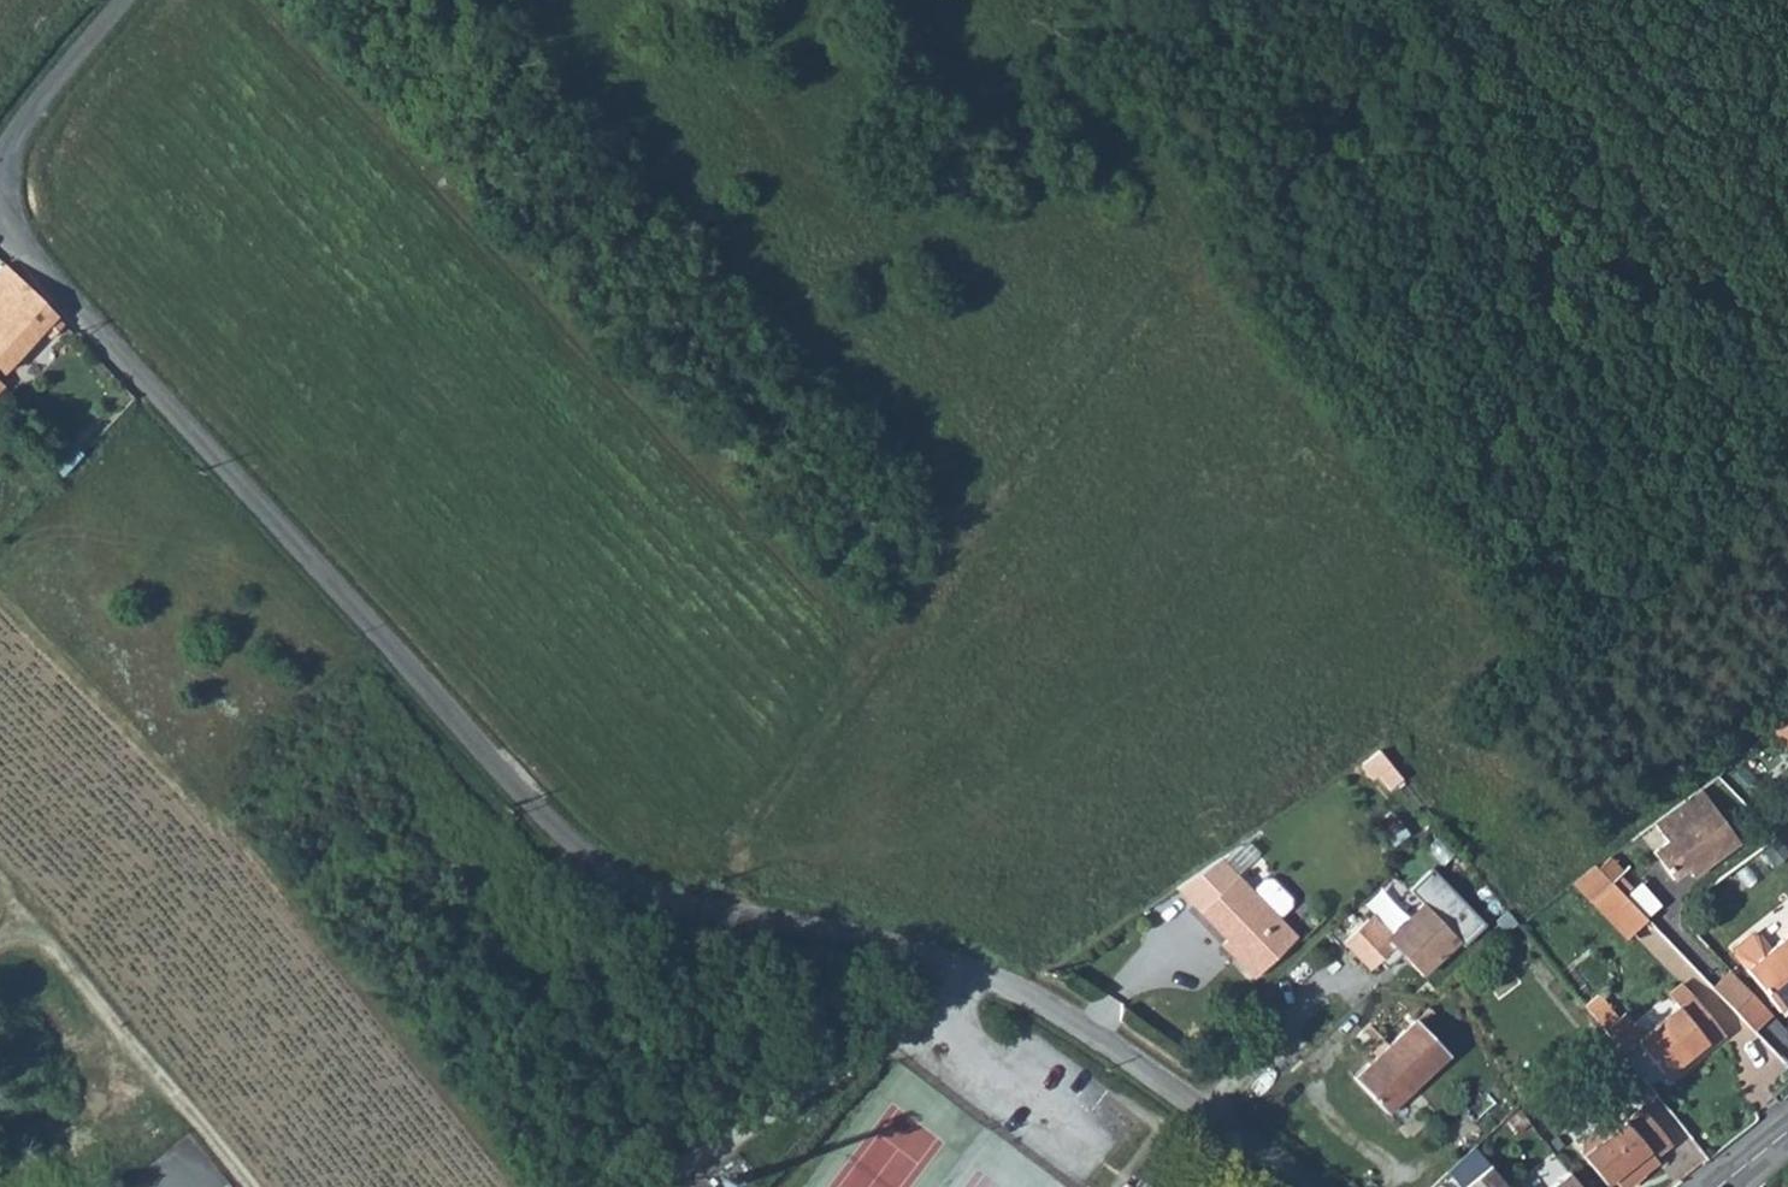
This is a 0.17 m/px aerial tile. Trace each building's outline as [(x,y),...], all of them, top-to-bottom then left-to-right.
[(6,267),(0,273),(0,366),(5,371),(55,317),(6,267)] [(1787,741),(1787,713),(1774,725),(1787,741)] [(1380,750),(1363,763),(1374,776),(1377,774),(1390,764),(1380,750)] [(1390,764),(1377,774),(1388,789),(1402,779),(1390,764)] [(1699,787),(1653,821),(1668,842),(1655,852),(1674,878),(1687,869),(1692,875),(1738,840),(1699,787)] [(1608,879),(1625,864),(1612,851),(1594,864),(1608,879)] [(1238,950),(1232,957),(1251,976),(1294,934),(1276,917),(1287,906),(1287,899),(1268,881),(1261,881),(1250,892),(1218,860),(1176,888),(1225,938),(1238,950)] [(1420,901),(1384,936),(1393,945),(1402,954),(1422,975),(1457,942),(1462,947),(1487,922),(1430,864),(1407,887),(1420,901)] [(1589,898),(1608,879),(1594,864),(1572,880),(1589,898)] [(1644,918),(1661,903),(1625,864),(1608,879),(1644,918)] [(1625,936),(1644,918),(1608,879),(1589,898),(1625,936)] [(1368,968),(1393,945),(1384,936),(1366,917),(1341,939),(1368,968)] [(1787,999),(1787,931),(1766,948),(1755,933),(1748,932),(1731,945),(1730,952),(1742,966),(1776,1008),(1787,999)] [(1232,957),(1238,950),(1225,938),(1219,944),(1232,957)] [(1376,977),(1402,954),(1393,945),(1368,968),(1376,977)] [(1787,1042),(1787,1026),(1731,965),(1713,981),(1778,1051),(1787,1042)] [(1683,1055),(1688,1060),(1722,1032),(1690,993),(1638,1034),(1620,1012),(1601,1028),(1620,1051),(1634,1040),(1661,1073),(1683,1055)] [(1593,1011),(1601,1005),(1598,996),(1595,994),(1585,1001),(1593,1011)] [(815,1000),(807,1006),(818,1022),(827,1016),(815,1000)] [(1351,1075),(1384,1110),(1447,1052),(1415,1018),(1366,1062),(1353,1074),(1351,1075)] [(1665,1078),(1688,1060),(1683,1055),(1661,1073),(1665,1078)] [(1638,1166),(1641,1168),(1657,1155),(1652,1150),(1668,1137),(1638,1101),(1610,1124),(1596,1122),(1578,1136),(1579,1147),(1604,1176),(1611,1171),(1619,1181),(1638,1166)] [(1446,1171),(1459,1186),(1507,1186),(1475,1147),(1446,1171)] [(1622,1184),(1641,1168),(1638,1166),(1619,1181),(1622,1184)] [(1543,1186),(1582,1186),(1567,1168),(1543,1186)]
